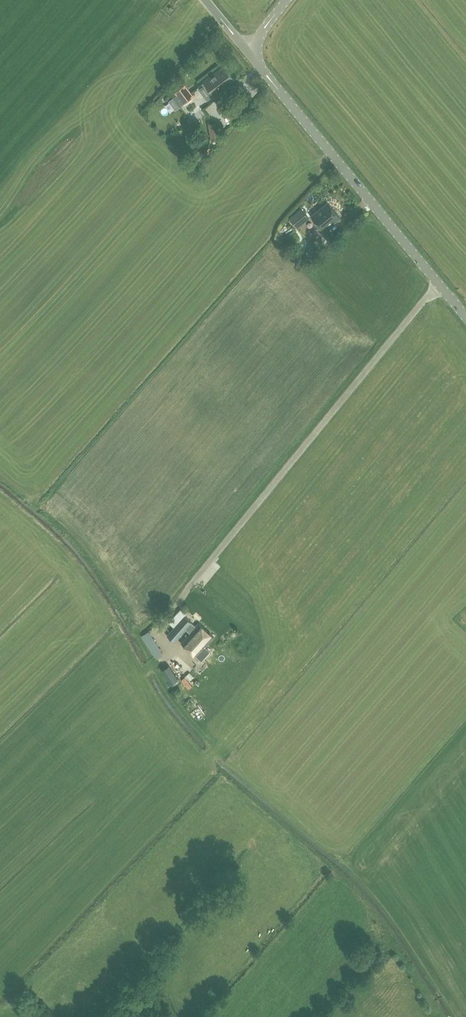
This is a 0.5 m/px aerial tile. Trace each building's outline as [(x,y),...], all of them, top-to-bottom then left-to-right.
[(224,66),(206,80),(206,81),(197,87),(207,99),(215,93),(216,94),(234,80),(224,66)] [(184,105),(194,97),(185,85),(174,93),(176,95),(173,97),(180,106),(183,104),(184,105)] [(208,124),(211,137),(221,135),(218,122),(208,124)] [(328,202),(312,215),(324,230),(340,217),(328,202)] [(298,227),(310,218),(302,208),(290,218),(298,227)] [(299,237),(295,233),(290,238),(293,242),(299,237)] [(293,244),(287,238),(283,242),(289,248),(293,244)] [(312,245),(304,252),(309,259),(318,252),(312,245)] [(168,636),(174,642),(187,627),(192,631),(182,642),(197,656),(198,656),(202,660),(210,651),(206,647),(214,638),(198,624),(196,626),(185,616),(168,636)] [(148,628),(140,633),(152,654),(160,649),(148,628)] [(195,671),(199,675),(203,672),(200,667),(195,671)] [(194,676),(190,672),(185,676),(189,680),(194,676)]
